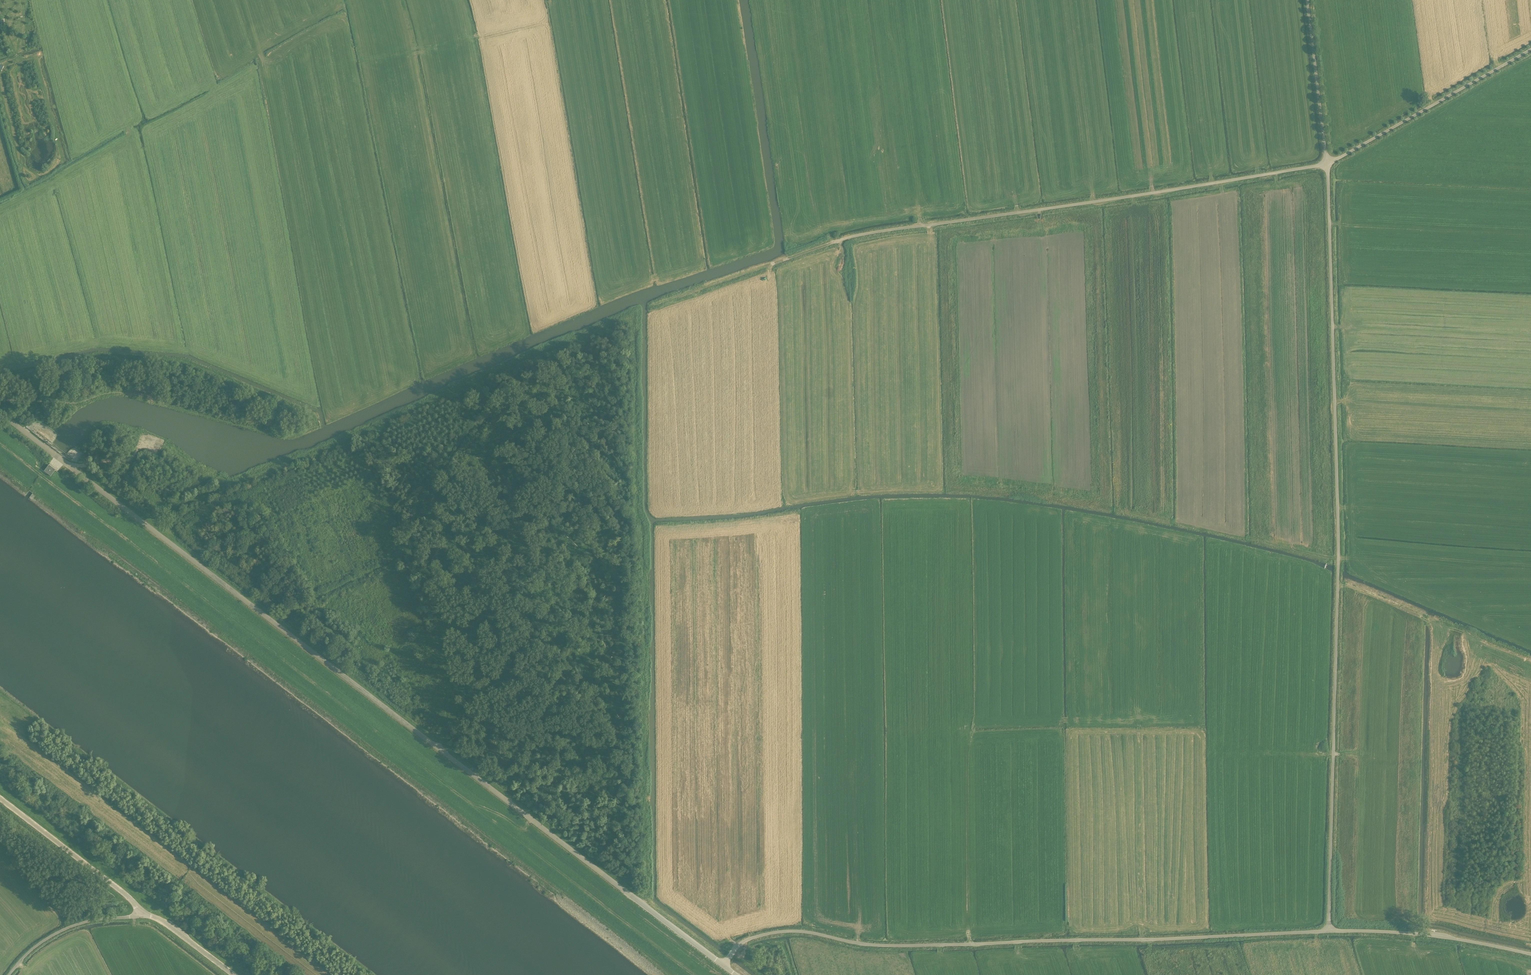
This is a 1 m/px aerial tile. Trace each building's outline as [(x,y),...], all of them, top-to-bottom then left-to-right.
[(55,470),(48,465),(44,471),(50,476),(55,470)]
